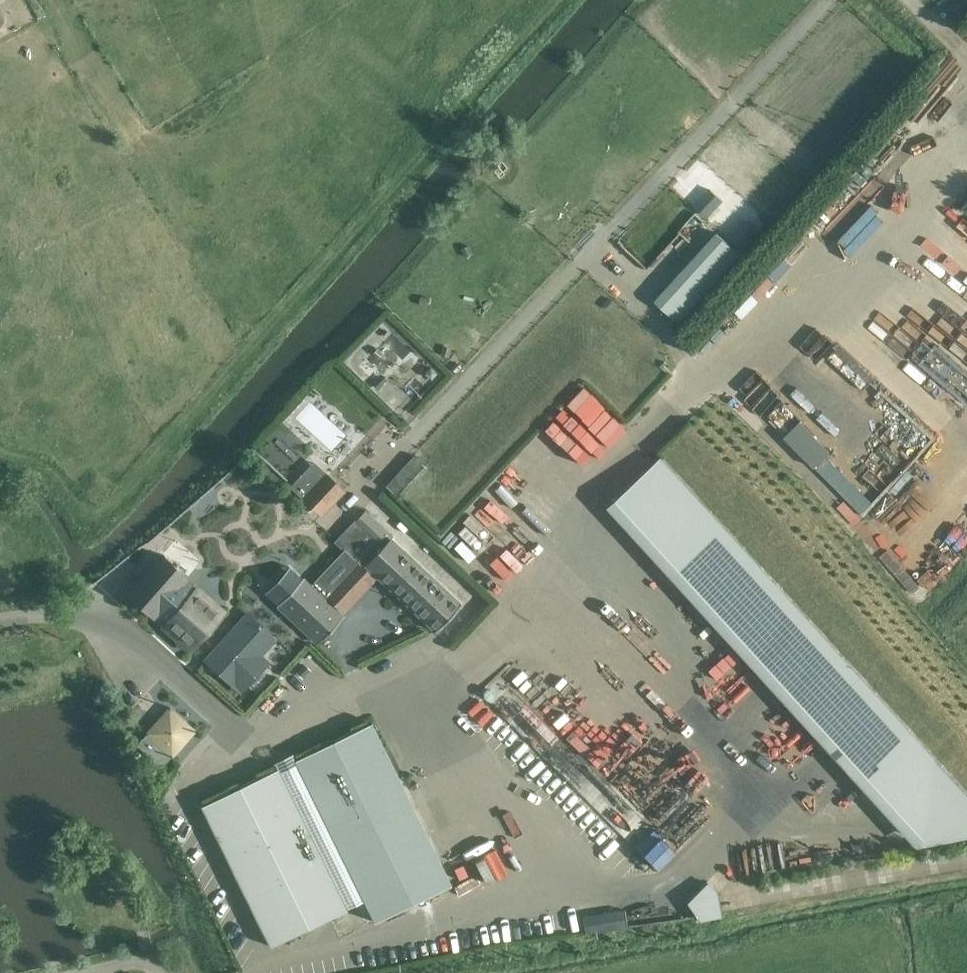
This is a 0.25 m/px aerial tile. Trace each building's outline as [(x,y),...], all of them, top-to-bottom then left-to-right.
[(710,186),(694,203),(709,217),(725,200),(710,186)] [(718,229),(657,296),(678,316),(739,249),(718,229)] [(931,386),(957,411),(966,401),(966,353),(964,350),(931,386)] [(573,455),(597,432),(610,445),(628,427),(586,384),(544,424),(573,455)] [(804,417),(786,433),(815,464),(833,448),(804,417)] [(268,441),(281,466),(307,452),(294,427),(268,441)] [(306,449),(286,471),(295,479),(315,457),(306,449)] [(425,464),(414,453),(386,483),(398,494),(425,464)] [(660,457),(613,500),(923,841),(966,834),(966,795),(660,457)] [(862,508),(872,498),(831,458),(821,469),(862,508)] [(291,484),(320,512),(345,487),(316,459),(291,484)] [(898,538),(916,521),(894,498),(876,515),(898,538)] [(344,547),(363,564),(391,535),(365,509),(356,519),(334,538),(344,547)] [(375,575),(435,631),(461,603),(391,537),(365,566),(375,575)] [(345,610),(346,611),(375,575),(363,564),(344,547),(312,580),(345,610)] [(209,599),(207,601),(183,581),(188,576),(162,554),(128,593),(137,602),(139,600),(145,605),(143,607),(189,648),(222,611),(209,599)] [(290,563),(265,589),(319,642),(345,610),(312,580),(290,563)] [(274,637),(247,613),(206,660),(232,684),(235,681),(243,689),(262,668),(253,660),(274,637)] [(733,697),(751,683),(745,676),(727,690),(733,697)] [(146,733),(172,755),(195,730),(169,707),(146,733)] [(555,749),(565,735),(538,715),(528,730),(555,749)] [(294,759),(359,890),(374,921),(451,884),(372,721),(294,759)] [(784,741),(799,731),(793,722),(778,733),(784,741)] [(201,805),(243,890),(270,946),(347,908),(278,767),(201,805)] [(656,858),(668,837),(647,824),(634,845),(656,858)] [(445,855),(454,877),(485,864),(476,843),(445,855)] [(706,881),(687,901),(708,922),(727,902),(706,881)] [(585,930),(628,929),(627,909),(584,910),(585,930)]
